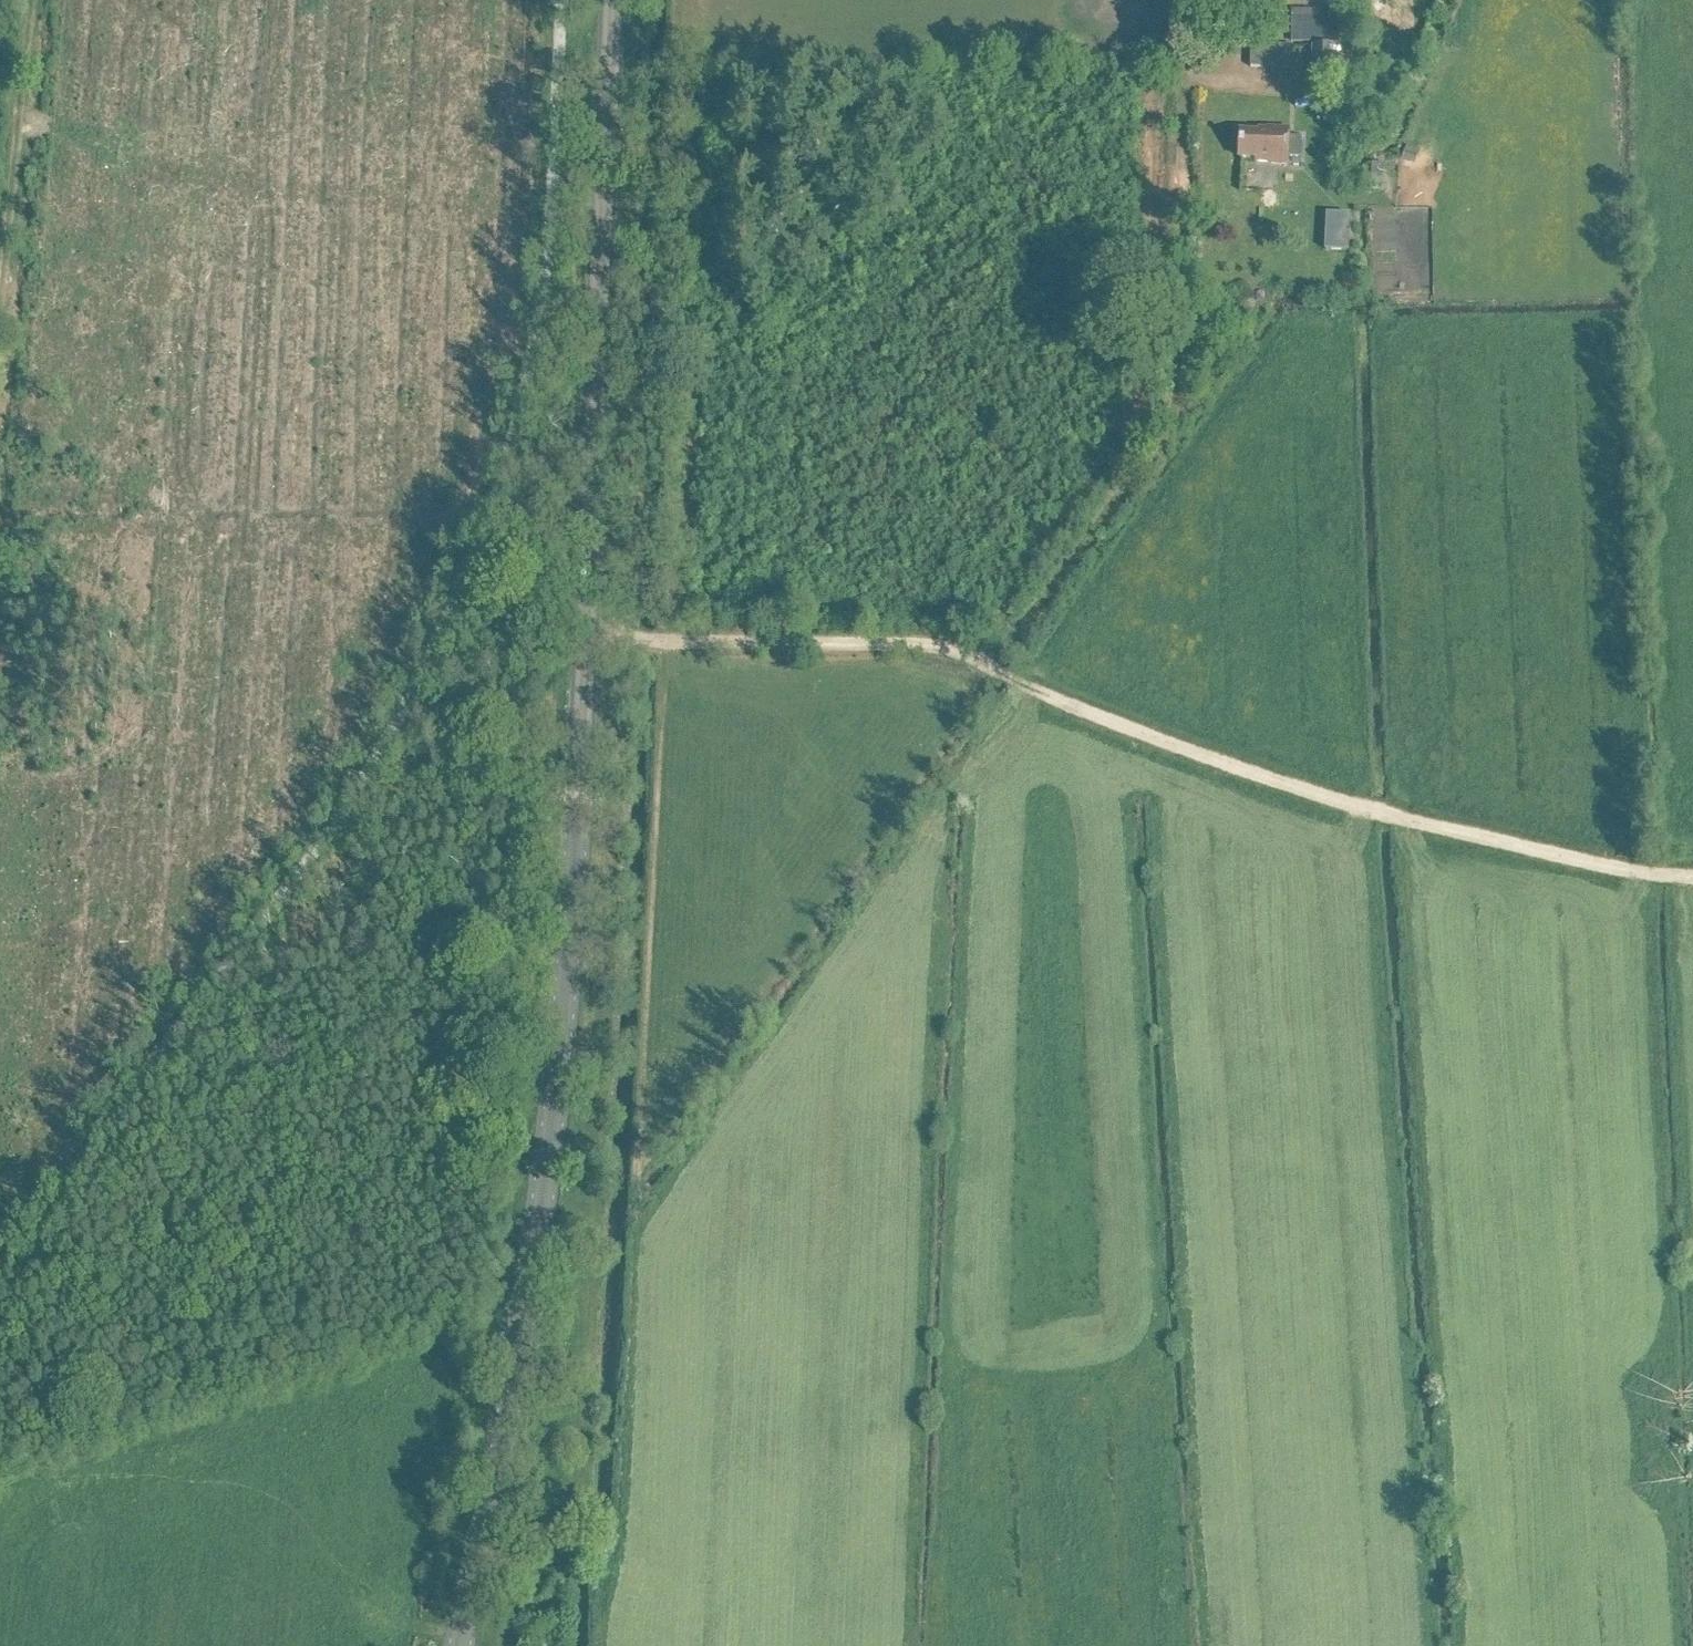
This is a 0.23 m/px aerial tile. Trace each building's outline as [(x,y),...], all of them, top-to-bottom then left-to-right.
[(1344,44),(1344,12),(1292,12),(1292,44),(1344,44)] [(1252,44),(1277,44),(1277,21),(1252,21),(1252,44)] [(1347,88),(1348,48),(1315,48),(1315,88),(1347,88)] [(1287,166),(1289,131),(1268,130),(1267,134),(1240,133),(1239,159),(1256,160),(1256,163),(1271,164),(1271,165),(1287,166)] [(1388,189),(1388,163),(1375,163),(1374,189),(1388,189)] [(1348,252),(1350,215),(1326,214),(1324,251),(1348,252)]
